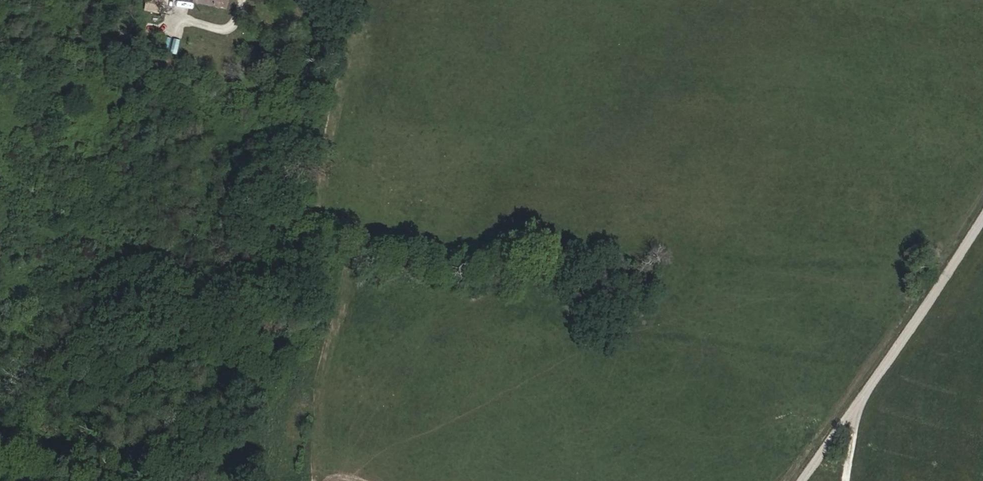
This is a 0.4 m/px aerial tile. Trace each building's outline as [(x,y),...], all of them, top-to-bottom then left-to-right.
[(227,0),(185,0),(225,8),(227,0)]
